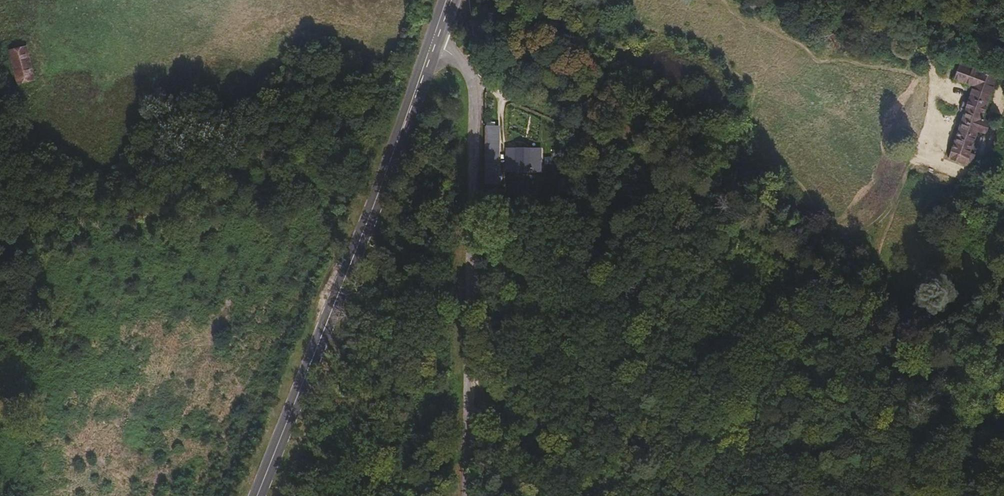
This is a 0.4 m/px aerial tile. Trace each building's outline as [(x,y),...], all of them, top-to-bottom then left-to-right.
[(34,80),(26,46),(11,49),(19,84),(34,80)] [(960,60),(958,65),(979,71),(980,67),(960,60)] [(979,71),(958,65),(953,79),(973,87),(948,159),(969,166),(974,156),(969,154),(977,132),(984,134),(989,119),(982,117),(995,77),(979,71)] [(485,126),(484,183),(497,184),(498,127),(485,126)] [(506,170),(514,170),(515,149),(507,149),(506,170)] [(515,149),(514,170),(541,171),(541,149),(515,149)] [(446,187),(435,187),(435,198),(446,198),(446,187)]
